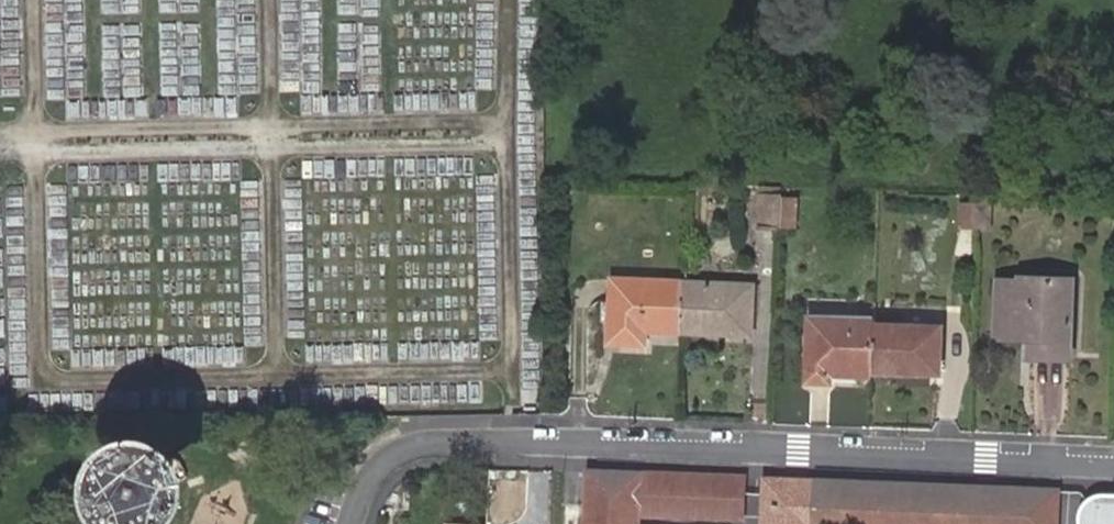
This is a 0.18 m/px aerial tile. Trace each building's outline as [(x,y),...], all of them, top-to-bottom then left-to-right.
[(758,202),(783,203),(784,195),(758,194),(758,202)] [(756,231),(782,233),(783,203),(758,202),(756,231)] [(783,203),(782,233),(796,233),(798,203),(783,203)] [(977,210),(958,209),(957,235),(976,236),(977,213),(977,210)] [(991,214),(977,213),(976,236),(989,237),(991,214)] [(616,278),(612,341),(645,343),(646,330),(681,332),(683,281),(616,278)] [(1068,351),(1072,281),(1021,278),(1021,281),(998,280),(996,338),(1028,339),(1028,349),(1068,351)] [(683,281),(681,332),(750,335),(753,284),(683,281)] [(831,367),(872,369),(875,318),(810,315),(807,379),(830,381),(831,367)] [(875,318),(872,369),(939,372),(941,321),(875,318)] [(1068,361),(1068,351),(1028,349),(1028,358),(1068,361)] [(180,490),(180,487),(161,461),(137,458),(116,473),(110,499),(124,521),(135,523),(157,523),(173,515),(180,490)] [(590,473),(587,523),(639,523),(639,517),(663,517),(741,521),(743,479),(590,473)] [(766,480),(764,523),(960,523),(961,489),(888,485),(766,480)] [(960,523),(1056,523),(1058,495),(961,489),(960,523)] [(1058,495),(1056,523),(1113,523),(1113,495),(1100,494),(1089,499),(1081,493),(1058,495)]
